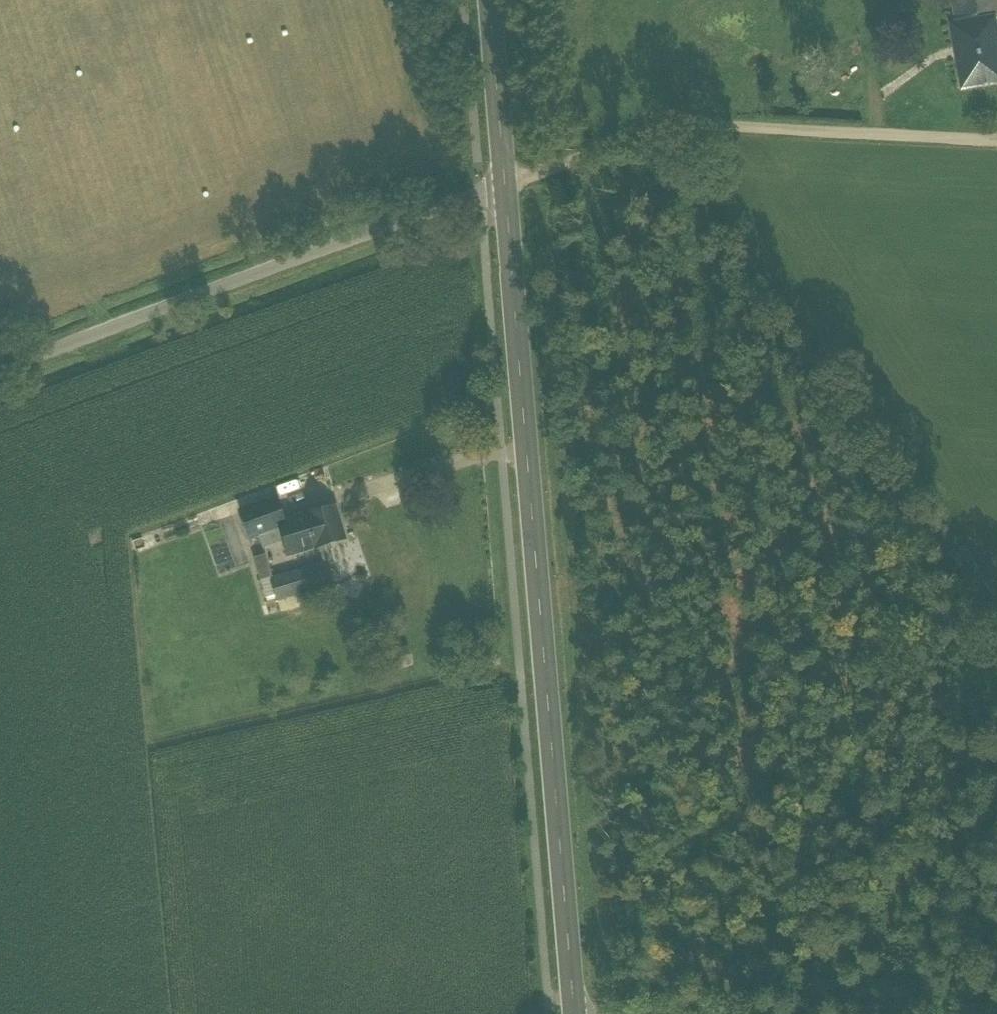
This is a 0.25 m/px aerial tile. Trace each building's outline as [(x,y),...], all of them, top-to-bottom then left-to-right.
[(975,0),(971,0),(952,3),(955,25),(979,21),(975,0)] [(979,21),(995,18),(995,19),(996,19),(996,0),(975,0),(979,21)] [(995,19),(995,18),(979,21),(955,25),(953,25),(964,89),(996,83),(996,30),(995,19)] [(240,511),(250,538),(259,535),(279,528),(277,523),(282,522),(274,499),(240,511)] [(283,541),(287,556),(321,546),(345,539),(335,506),(282,522),(277,523),(279,528),(283,541)] [(279,528),(259,535),(263,549),(283,541),(279,528)] [(260,582),(271,579),(264,554),(253,557),(260,582)] [(271,579),(277,600),(296,595),(332,584),(326,563),(271,579)] [(271,579),(260,582),(266,603),(277,600),(271,579)] [(300,607),(296,595),(277,600),(281,613),(300,607)] [(390,654),(394,665),(408,660),(404,649),(390,654)]
